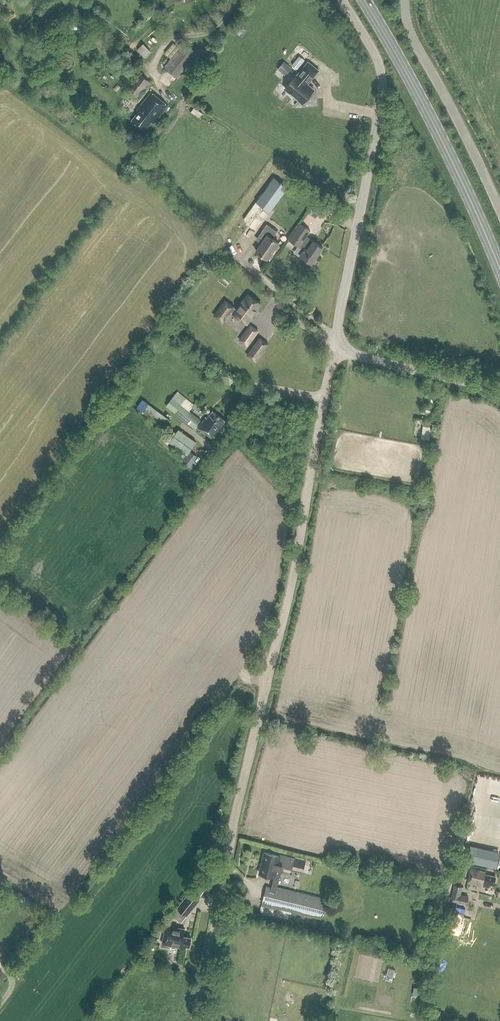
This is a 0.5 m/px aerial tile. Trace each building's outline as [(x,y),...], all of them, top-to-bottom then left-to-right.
[(240,27),(236,32),(240,35),(244,30),(240,27)] [(197,53),(184,43),(165,67),(178,78),(197,53)] [(137,50),(144,57),(151,51),(144,44),(137,50)] [(297,69),(304,60),(299,56),(292,65),(297,69)] [(278,69),(282,73),(289,65),(284,61),(278,69)] [(318,70),(308,61),(297,75),(296,74),(285,88),(302,102),(303,101),(305,101),(307,98),(307,97),(313,89),(307,83),(318,70)] [(136,99),(150,81),(141,75),(128,93),(136,99)] [(137,110),(139,111),(132,120),(144,130),(151,121),(154,123),(168,105),(151,92),(137,110)] [(275,178),(257,202),(260,205),(270,212),(288,187),(278,180),(275,178)] [(329,202),(319,196),(311,208),(321,214),(329,202)] [(263,209),(259,215),(266,220),(270,215),(263,209)] [(255,231),(262,221),(256,217),(249,226),(255,231)] [(311,230),(301,223),(289,240),(299,247),(299,246),(304,249),(300,255),(312,263),(323,248),(313,241),(311,244),(304,239),(311,230)] [(277,231),(267,224),(259,236),(264,239),(256,250),(268,258),(279,242),(272,238),(277,231)] [(254,314),(253,314),(261,303),(249,294),(242,303),(241,302),(236,309),(226,301),(215,315),(223,321),(231,311),(233,313),(247,324),(254,314)] [(258,330),(251,325),(240,340),(247,345),(258,330)] [(269,344),(260,337),(246,355),(256,362),(269,344)] [(201,420),(173,397),(166,405),(194,428),(201,420)] [(141,399),(135,408),(165,427),(171,418),(141,399)] [(208,417),(206,416),(198,427),(214,439),(222,428),(220,427),(225,420),(213,411),(208,417)] [(424,420),(421,438),(427,440),(431,421),(424,420)] [(196,442),(178,429),(171,440),(188,453),(196,442)] [(487,844),(488,833),(464,831),(463,842),(487,844)] [(280,856),(264,852),(259,873),(275,877),(277,866),(292,869),(295,857),(280,853),(280,856)] [(496,877),(485,874),(486,872),(471,868),(468,882),(489,887),(490,884),(494,885),(496,877)] [(466,904),(468,896),(460,894),(462,887),(454,885),(450,900),(466,904)] [(321,919),(326,899),(297,892),(296,894),(266,886),(262,902),(292,910),(291,912),(321,919)] [(187,915),(199,899),(189,892),(177,908),(187,915)] [(449,906),(448,913),(464,917),(465,909),(449,906)] [(449,919),(446,932),(458,935),(462,919),(453,917),(452,920),(449,919)] [(186,946),(189,947),(191,937),(183,936),(185,929),(166,925),(162,944),(185,948),(186,946)]
